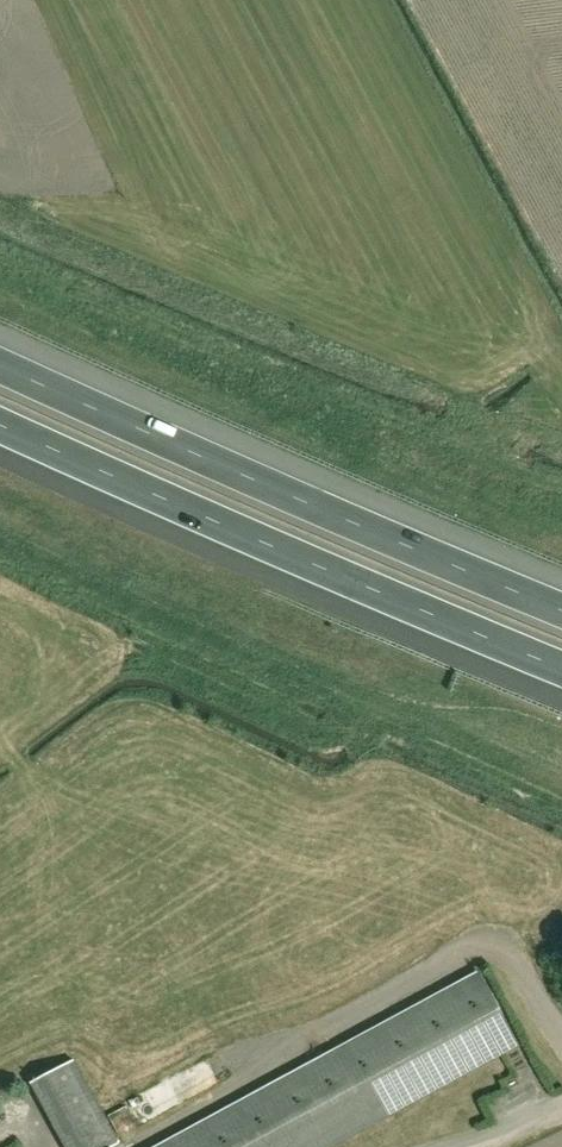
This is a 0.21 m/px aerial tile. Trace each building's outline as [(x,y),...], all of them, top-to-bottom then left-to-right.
[(519,1045),(480,974),(161,1146),(332,1146),(519,1045)] [(74,1060),(32,1083),(67,1146),(114,1146),(120,1144),(74,1060)]
